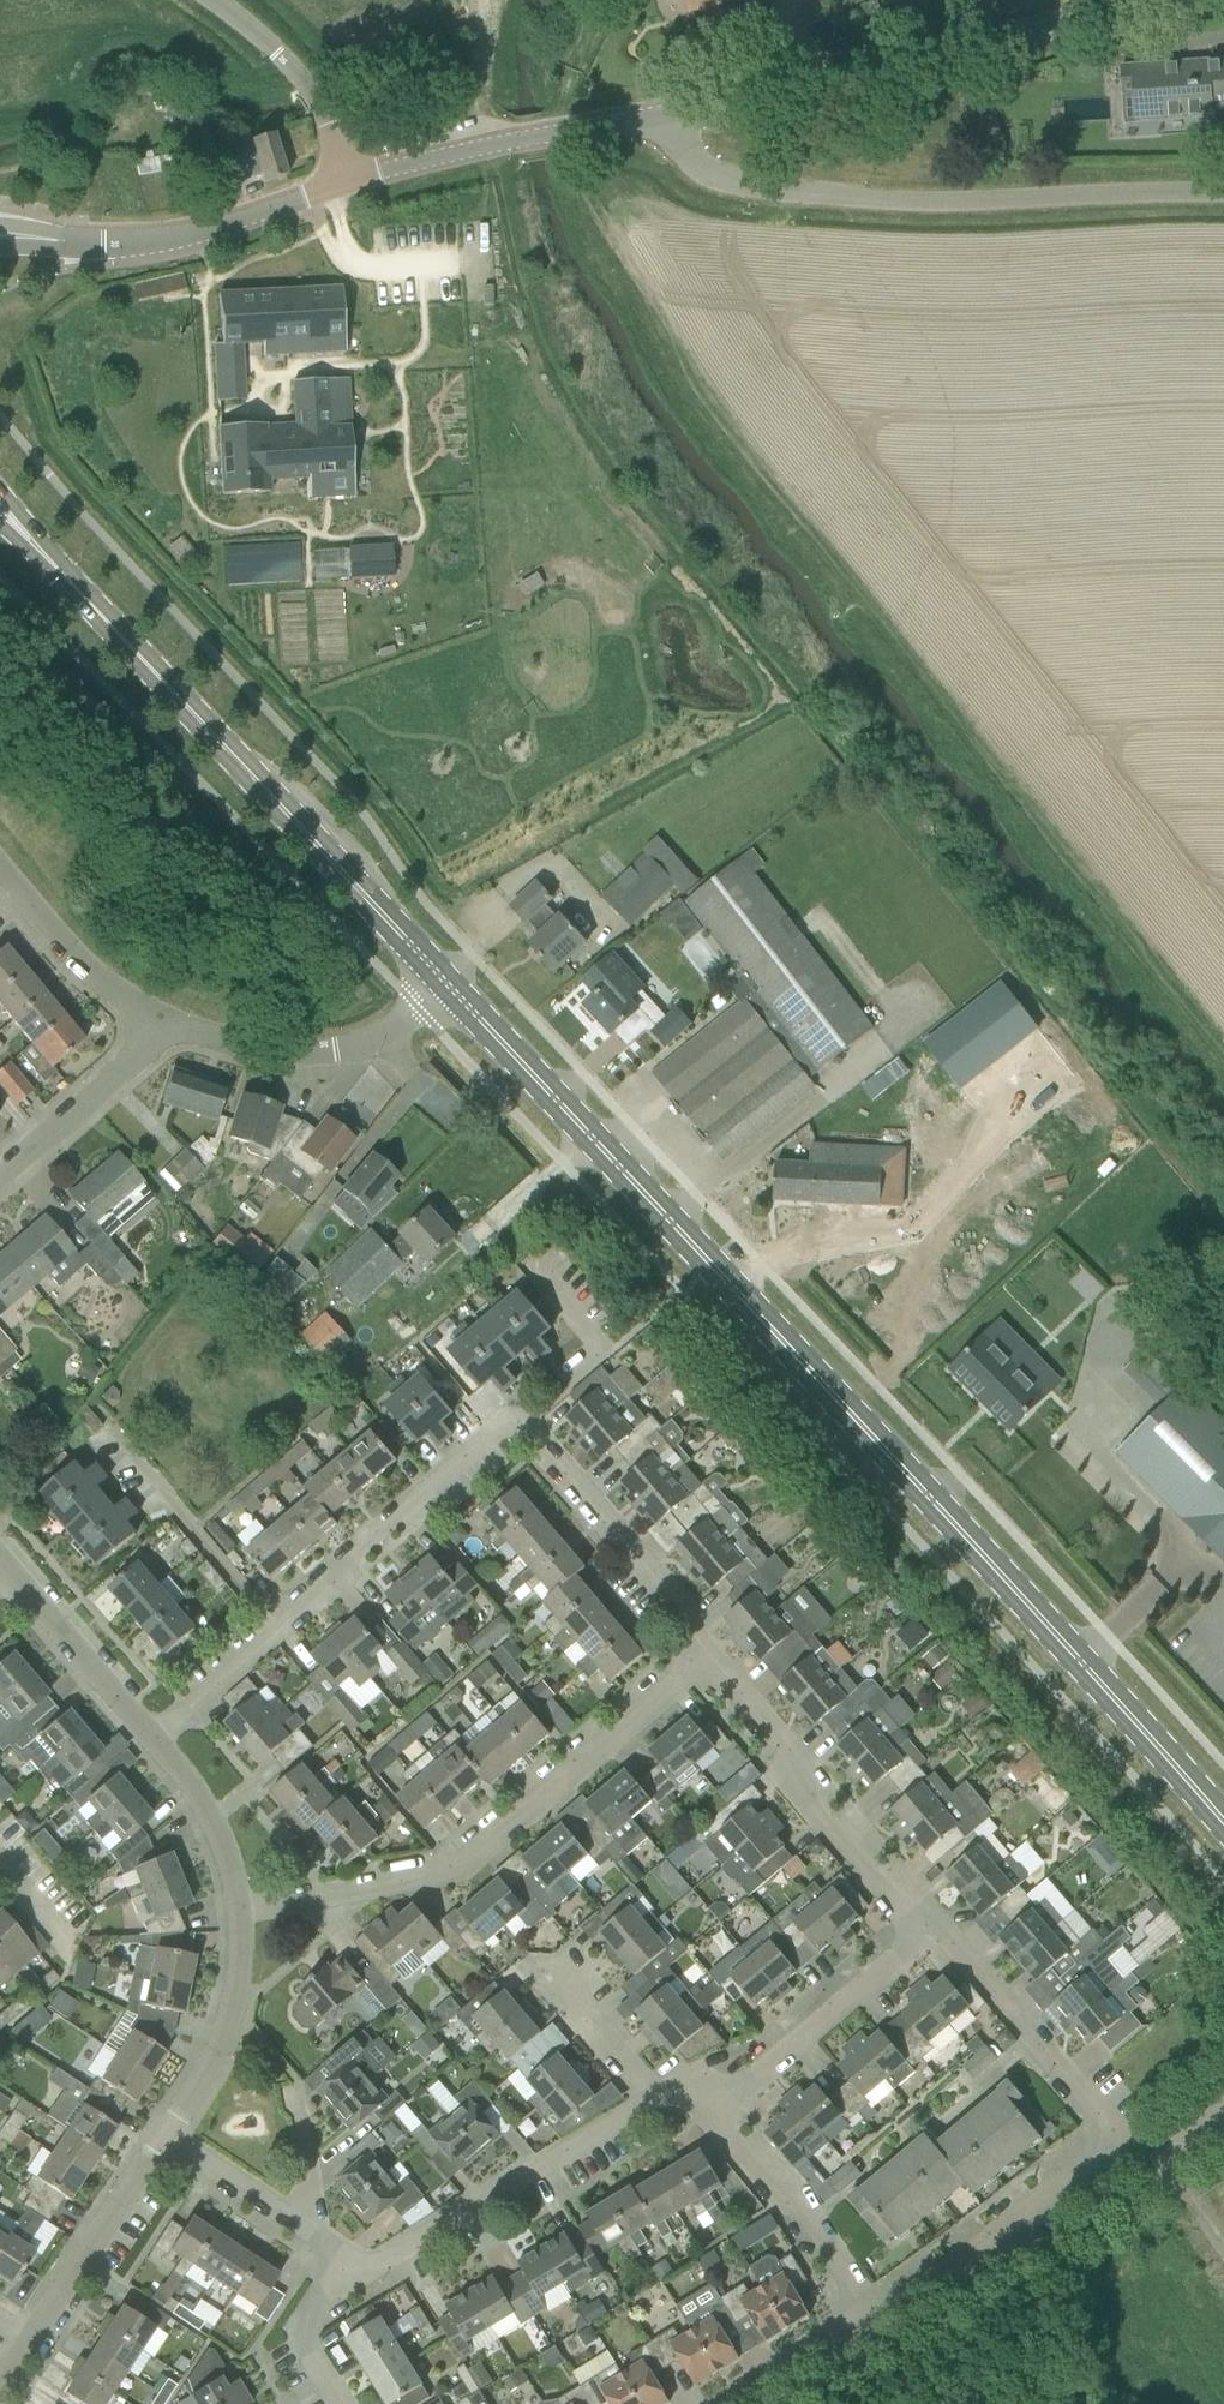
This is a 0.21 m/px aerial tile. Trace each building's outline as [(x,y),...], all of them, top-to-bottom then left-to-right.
[(714,0),(688,0),(691,11),(712,7),(711,1),(714,0)] [(1135,66),(1134,65),(1133,65),(1133,66),(1123,67),(1123,65),(1122,65),(1124,94),(1135,93),(1136,113),(1158,112),(1159,120),(1213,117),(1212,108),(1223,108),(1223,60),(1135,66)] [(287,176),(274,135),(251,142),(252,143),(233,149),(244,181),(262,175),(265,184),(287,176)] [(346,353),(342,289),(219,295),(221,346),(264,345),(265,357),(346,353)] [(266,426),(218,428),(222,497),(270,494),(270,482),(309,480),(310,499),(355,497),(348,380),(293,383),(296,425),(266,427),(266,426)] [(228,545),(230,584),(304,581),(303,542),(228,545)] [(395,577),(393,547),(349,550),(313,552),(315,581),(351,579),(395,577)] [(741,1005),(653,1076),(722,1162),(816,1087),(809,1079),(873,1030),(753,875),(766,866),(753,849),(687,901),(735,963),(719,975),(741,1005)] [(675,885),(645,854),(602,895),(632,927),(675,885)] [(538,883),(511,908),(526,924),(528,922),(541,936),(530,945),(555,973),(586,944),(562,917),(558,920),(545,906),(552,899),(538,883)] [(689,912),(673,925),(687,943),(704,930),(689,912)] [(6,947),(0,952),(0,992),(25,971),(7,948),(6,947)] [(585,1006),(612,1035),(639,1011),(655,1029),(652,1032),(666,1048),(692,1024),(678,1008),(665,1020),(640,992),(645,987),(614,953),(584,981),(597,995),(585,1006)] [(25,971),(0,992),(0,1007),(13,1022),(45,994),(25,971)] [(925,1044),(961,1090),(1037,1030),(1001,984),(925,1044)] [(19,1054),(20,1055),(64,1017),(45,994),(13,1022),(31,1044),(19,1054)] [(64,1017),(20,1055),(44,1084),(57,1073),(53,1068),(85,1041),(84,1040),(83,1040),(64,1017)] [(18,1105),(13,1100),(28,1087),(9,1064),(0,1071),(0,1087),(22,1114),(24,1113),(18,1105)] [(217,1122),(228,1088),(173,1070),(162,1104),(217,1122)] [(251,1096),(248,1097),(243,1096),(229,1138),(247,1144),(245,1149),(248,1154),(272,1162),(303,1126),(305,1124),(303,1123),(277,1115),(280,1108),(264,1103),(262,1099),(251,1096)] [(293,1165),(313,1180),(322,1169),(329,1174),(354,1141),(327,1119),(315,1135),(303,1126),(272,1162),(259,1179),(273,1190),(293,1165)] [(811,1164),(776,1163),(774,1201),(901,1208),(905,1150),(812,1145),(811,1164)] [(175,1194),(194,1176),(202,1168),(185,1150),(164,1171),(158,1176),(175,1194)] [(372,1154),(341,1191),(367,1213),(398,1176),(372,1154)] [(144,1185),(118,1155),(94,1176),(95,1177),(73,1196),(72,1195),(70,1196),(103,1234),(90,1246),(110,1270),(124,1258),(111,1242),(142,1216),(127,1199),(144,1185)] [(187,1185),(176,1195),(174,1197),(182,1205),(195,1193),(187,1185)] [(456,1238),(430,1210),(403,1234),(404,1235),(390,1248),(374,1230),(329,1274),(357,1306),(418,1251),(429,1263),(456,1238)] [(59,1288),(86,1265),(45,1218),(26,1235),(27,1236),(4,1256),(31,1287),(47,1274),(59,1288)] [(251,1280),(268,1259),(227,1226),(210,1247),(251,1280)] [(110,1270),(90,1246),(78,1256),(98,1280),(99,1279),(110,1270)] [(4,1256),(0,1259),(0,1314),(31,1287),(4,1256)] [(307,1284),(276,1259),(255,1286),(283,1308),(307,1284)] [(110,1270),(99,1279),(106,1287),(115,1287),(121,1281),(110,1270)] [(501,1294),(495,1299),(533,1344),(537,1348),(544,1342),(540,1339),(551,1329),(520,1292),(508,1303),(501,1294)] [(496,1312),(484,1322),(516,1359),(527,1350),(530,1354),(537,1348),(533,1344),(495,1299),(489,1305),(496,1312)] [(323,1368),(353,1341),(327,1313),(297,1341),(323,1368)] [(995,1321),(963,1350),(1024,1417),(1056,1388),(995,1321)] [(466,1323),(460,1329),(499,1374),(502,1378),(509,1372),(505,1368),(516,1359),(484,1322),(473,1332),(466,1323)] [(502,1378),(499,1374),(460,1329),(454,1334),(461,1342),(449,1353),(480,1390),(491,1380),(495,1384),(502,1378)] [(17,1351),(0,1332),(0,1357),(4,1362),(14,1353),(17,1351)] [(544,1357),(546,1356),(551,1351),(544,1342),(537,1348),(544,1357)] [(544,1357),(537,1348),(530,1354),(537,1363),(544,1357)] [(21,1360),(14,1353),(4,1362),(10,1369),(21,1360)] [(4,1362),(0,1365),(0,1378),(10,1369),(4,1362)] [(99,1370),(88,1365),(82,1378),(93,1384),(99,1370)] [(603,1367),(570,1396),(580,1408),(567,1418),(576,1428),(571,1432),(580,1444),(631,1400),(603,1368),(604,1368),(603,1367)] [(510,1387),(511,1386),(516,1381),(509,1372),(502,1378),(510,1387)] [(403,1377),(396,1384),(435,1428),(438,1432),(445,1426),(442,1423),(453,1413),(422,1376),(410,1386),(403,1377)] [(502,1393),(510,1387),(502,1378),(495,1384),(502,1393)] [(438,1432),(435,1428),(396,1384),(388,1390),(395,1398),(386,1406),(417,1444),(428,1434),(431,1438),(438,1432)] [(1187,1387),(1119,1455),(1223,1561),(1223,1425),(1187,1387)] [(364,1403),(353,1391),(341,1401),(347,1409),(355,1410),(364,1403)] [(718,1405),(706,1391),(696,1403),(712,1415),(718,1405)] [(625,1461),(659,1432),(663,1429),(651,1414),(646,1418),(631,1400),(580,1444),(588,1453),(594,1449),(603,1459),(615,1449),(625,1461)] [(95,1434),(103,1427),(86,1408),(79,1415),(95,1434)] [(333,1408),(322,1418),(330,1427),(341,1417),(333,1408)] [(318,1437),(330,1427),(322,1418),(310,1427),(318,1437)] [(446,1441),(447,1440),(453,1435),(445,1426),(438,1432),(446,1441)] [(375,1479),(397,1461),(373,1432),(351,1451),(375,1479)] [(446,1441),(438,1432),(431,1438),(439,1447),(446,1441)] [(635,1508),(686,1465),(659,1432),(625,1461),(635,1473),(623,1483),(632,1494),(626,1498),(635,1508)] [(293,1452),(283,1461),(291,1470),(313,1451),(305,1442),(293,1452)] [(760,1454),(751,1443),(741,1450),(751,1462),(760,1454)] [(375,1479),(351,1451),(329,1470),(353,1498),(375,1479)] [(758,1462),(769,1474),(778,1466),(767,1454),(758,1462)] [(272,1470),(260,1480),(268,1489),(291,1470),(283,1461),(272,1470)] [(50,1517),(90,1481),(94,1478),(89,1472),(85,1475),(81,1470),(76,1464),(39,1495),(54,1513),(50,1516),(50,1517)] [(680,1526),(715,1496),(704,1484),(701,1486),(685,1466),(687,1465),(686,1465),(635,1508),(643,1518),(649,1514),(658,1524),(670,1514),(680,1526)] [(102,1473),(96,1466),(89,1472),(94,1478),(95,1479),(102,1473)] [(353,1498),(329,1470),(307,1489),(338,1524),(332,1517),(353,1498)] [(95,1479),(101,1486),(108,1480),(104,1475),(102,1473),(95,1479)] [(94,1478),(90,1481),(50,1517),(51,1518),(55,1514),(69,1531),(106,1500),(97,1489),(101,1486),(95,1479),(94,1478)] [(268,1489),(260,1480),(239,1498),(246,1507),(253,1515),(264,1506),(257,1498),(268,1489)] [(338,1524),(307,1489),(306,1490),(312,1496),(291,1514),(316,1543),(338,1524)] [(486,1539),(492,1546),(535,1509),(528,1502),(529,1501),(528,1500),(527,1501),(517,1489),(486,1516),(497,1529),(486,1539)] [(715,1496),(680,1526),(690,1538),(678,1548),(687,1558),(681,1563),(690,1573),(739,1531),(722,1511),(725,1509),(715,1496)] [(246,1507),(239,1498),(227,1508),(232,1514),(235,1517),(246,1507)] [(115,1510),(106,1500),(69,1531),(84,1547),(80,1551),(80,1552),(121,1517),(125,1514),(119,1507),(115,1510)] [(132,1508),(126,1501),(119,1507),(125,1514),(132,1508)] [(125,1514),(131,1521),(138,1515),(134,1510),(132,1508),(125,1514)] [(218,1516),(222,1522),(232,1514),(227,1508),(218,1516)] [(520,1556),(552,1529),(542,1518),(543,1517),(542,1516),(541,1516),(535,1509),(492,1546),(498,1553),(509,1544),(520,1556)] [(100,1566),(136,1535),(127,1524),(131,1521),(125,1514),(121,1517),(80,1552),(81,1553),(82,1552),(85,1549),(100,1566)] [(316,1543),(291,1514),(269,1533),(294,1562),(316,1543)] [(229,1555),(234,1551),(238,1548),(216,1522),(207,1529),(223,1549),(229,1555)] [(829,1531),(828,1537),(832,1542),(838,1543),(843,1539),(844,1533),(840,1528),(834,1527),(829,1531)] [(739,1531),(690,1573),(699,1583),(704,1579),(713,1589),(725,1579),(729,1583),(735,1591),(769,1561),(742,1528),(739,1531)] [(515,1594),(568,1549),(562,1541),(563,1541),(562,1539),(561,1540),(552,1529),(520,1556),(531,1569),(509,1587),(515,1594)] [(294,1562),(269,1533),(247,1552),(271,1581),(294,1562)] [(189,1559),(199,1552),(190,1539),(180,1546),(189,1559)] [(859,1546),(845,1558),(854,1570),(869,1557),(859,1546)] [(521,1602),(532,1592),(543,1583),(553,1595),(554,1596),(576,1576),(576,1577),(586,1569),(576,1557),(576,1556),(575,1555),(575,1556),(568,1549),(515,1594),(521,1602)] [(244,1562),(234,1551),(229,1555),(227,1557),(237,1568),(244,1562)] [(408,1577),(437,1611),(450,1600),(456,1607),(478,1588),(448,1553),(436,1563),(431,1557),(409,1576),(406,1572),(405,1573),(408,1577)] [(730,1634),(738,1644),(774,1613),(761,1598),(791,1573),(776,1555),(769,1561),(735,1591),(728,1597),(738,1609),(726,1619),(735,1630),(730,1634)] [(208,1581),(217,1573),(207,1561),(198,1569),(208,1581)] [(110,1588),(129,1610),(158,1586),(139,1563),(132,1569),(110,1588)] [(218,1592),(227,1584),(217,1573),(208,1581),(218,1592)] [(586,1587),(576,1577),(576,1576),(554,1596),(553,1595),(544,1603),(555,1616),(544,1626),(550,1632),(593,1596),(587,1588),(586,1587)] [(404,1615),(394,1623),(416,1651),(426,1642),(432,1643),(440,1635),(440,1631),(448,1623),(437,1611),(408,1577),(387,1595),(404,1615)] [(129,1610),(148,1632),(177,1608),(158,1586),(129,1610)] [(577,1643),(610,1615),(600,1604),(601,1604),(600,1603),(599,1603),(593,1596),(550,1632),(567,1652),(577,1643)] [(791,1599),(774,1613),(738,1644),(747,1655),(752,1650),(761,1660),(767,1655),(777,1667),(814,1636),(818,1632),(791,1599)] [(196,1630),(177,1608),(148,1632),(167,1655),(196,1630)] [(501,1613),(490,1622),(503,1637),(513,1628),(501,1613)] [(610,1615),(577,1643),(589,1657),(578,1665),(584,1672),(626,1635),(620,1628),(621,1627),(620,1626),(619,1627),(610,1615)] [(341,1625),(331,1634),(371,1681),(381,1672),(387,1678),(398,1668),(412,1686),(427,1674),(402,1644),(387,1656),(357,1620),(346,1630),(341,1625)] [(916,1620),(906,1628),(920,1644),(929,1636),(916,1620)] [(362,1689),(371,1681),(331,1634),(321,1642),(326,1647),(314,1657),(340,1688),(352,1677),(362,1689)] [(612,1683),(644,1656),(634,1644),(635,1643),(634,1642),(633,1643),(626,1635),(584,1672),(590,1679),(601,1669),(612,1683)] [(785,1699),(793,1709),(841,1668),(814,1636),(777,1667),(788,1678),(781,1684),(785,1688),(790,1695),(785,1699)] [(948,1657),(938,1646),(923,1659),(934,1671),(948,1657)] [(506,1670),(516,1662),(503,1647),(493,1655),(506,1670)] [(30,1675),(13,1655),(0,1666),(0,1701),(30,1675)] [(938,1672),(949,1685),(964,1672),(954,1660),(950,1664),(948,1662),(938,1672)] [(455,1676),(443,1662),(430,1673),(442,1687),(455,1676)] [(528,1677),(516,1662),(506,1670),(518,1685),(528,1677)] [(841,1668),(793,1709),(802,1720),(807,1715),(816,1725),(822,1720),(832,1731),(861,1707),(864,1704),(882,1689),(875,1682),(866,1682),(859,1688),(841,1668)] [(475,1673),(468,1679),(478,1691),(485,1685),(475,1673)] [(584,1674),(579,1678),(583,1683),(588,1679),(584,1674)] [(19,1721),(48,1696),(30,1675),(0,1701),(0,1752),(1,1753),(9,1746),(19,1737),(27,1730),(19,1721)] [(267,1688),(261,1693),(248,1678),(224,1699),(237,1714),(226,1723),(245,1745),(286,1710),(267,1688)] [(555,1695),(544,1682),(528,1695),(539,1708),(555,1695)] [(458,1687),(447,1696),(456,1706),(463,1702),(463,1693),(458,1687)] [(861,1707),(832,1731),(842,1743),(839,1746),(848,1757),(839,1764),(848,1774),(900,1730),(901,1730),(884,1710),(892,1703),(882,1689),(864,1704),(861,1707)] [(368,1720),(345,1693),(330,1706),(353,1733),(368,1720)] [(968,1701),(978,1716),(988,1709),(979,1694),(968,1701)] [(541,1709),(552,1723),(565,1712),(554,1699),(541,1709)] [(501,1704),(494,1710),(530,1752),(538,1746),(538,1747),(540,1746),(539,1745),(551,1735),(524,1703),(511,1715),(501,1704)] [(272,1755),(285,1771),(314,1747),(299,1730),(306,1724),(297,1714),(293,1717),(286,1710),(245,1745),(261,1764),(272,1755)] [(530,1752),(494,1710),(487,1716),(496,1727),(484,1738),(511,1769),(522,1760),(523,1760),(524,1759),(523,1759),(530,1752)] [(34,1724),(27,1730),(19,1737),(9,1746),(24,1765),(29,1761),(40,1773),(86,1733),(68,1712),(42,1734),(34,1724)] [(422,1737),(438,1724),(429,1713),(413,1726),(422,1737)] [(690,1717),(669,1735),(695,1765),(715,1748),(720,1754),(732,1744),(712,1721),(701,1730),(690,1717)] [(485,1779),(484,1779),(490,1787),(498,1780),(499,1781),(500,1780),(500,1779),(511,1769),(484,1738),(471,1748),(455,1730),(448,1736),(485,1779)] [(848,1774),(856,1784),(865,1777),(874,1788),(887,1776),(897,1788),(920,1769),(910,1757),(903,1762),(895,1752),(909,1740),(900,1730),(848,1774)] [(53,1777),(71,1798),(99,1774),(91,1764),(103,1753),(86,1733),(40,1773),(47,1782),(53,1777)] [(695,1765),(669,1735),(649,1752),(660,1765),(648,1775),(668,1799),(700,1771),(695,1765)] [(465,1796),(484,1779),(485,1779),(448,1736),(429,1753),(438,1764),(465,1796)] [(389,1747),(380,1755),(390,1765),(398,1757),(389,1747)] [(1034,1752),(1019,1765),(1032,1781),(1047,1768),(1034,1752)] [(304,1766),(272,1792),(282,1804),(281,1805),(282,1806),(283,1805),(289,1813),(343,1767),(337,1761),(315,1779),(304,1766)] [(465,1796),(438,1764),(425,1775),(416,1764),(409,1770),(446,1812),(453,1806),(453,1807),(455,1806),(454,1805),(465,1796)] [(751,1764),(718,1792),(728,1804),(762,1776),(751,1764)] [(85,1823),(93,1832),(134,1797),(117,1776),(116,1777),(109,1767),(71,1798),(80,1809),(88,1802),(97,1813),(85,1823)] [(306,1833),(314,1827),(313,1826),(337,1807),(337,1806),(327,1794),(338,1785),(345,1779),(343,1767),(289,1813),(295,1820),(294,1821),(295,1822),(296,1821),(306,1833)] [(920,1769),(897,1788),(906,1799),(893,1810),(902,1821),(894,1828),(902,1838),(940,1805),(922,1784),(928,1779),(920,1769)] [(438,1819),(446,1812),(409,1770),(402,1776),(411,1787),(398,1798),(425,1830),(437,1820),(438,1821),(439,1820),(438,1819)] [(659,1806),(668,1799),(648,1775),(638,1784),(627,1771),(606,1789),(633,1819),(653,1802),(657,1807),(659,1806)] [(4,1782),(0,1786),(0,1802),(2,1804),(14,1794),(4,1782)] [(1043,1798),(1056,1813),(1067,1802),(1066,1801),(1056,1790),(1054,1788),(1043,1798)] [(637,1825),(633,1819),(606,1789),(586,1806),(597,1819),(586,1829),(605,1852),(606,1852),(611,1858),(617,1865),(618,1865),(635,1886),(645,1878),(627,1857),(628,1856),(622,1850),(643,1832),(637,1825)] [(972,1833),(984,1824),(976,1814),(977,1811),(969,1802),(966,1802),(957,1791),(952,1795),(940,1805),(902,1838),(911,1848),(919,1841),(928,1851),(923,1855),(933,1867),(951,1851),(972,1833)] [(1000,1809),(1012,1799),(1008,1795),(1002,1795),(998,1799),(997,1804),(1000,1809)] [(108,1852),(118,1863),(148,1838),(148,1837),(139,1828),(152,1817),(134,1797),(93,1832),(101,1841),(113,1831),(121,1841),(108,1852)] [(383,1820),(395,1808),(386,1798),(373,1810),(383,1820)] [(668,1799),(659,1806),(666,1815),(675,1807),(668,1799)] [(324,1838),(331,1846),(372,1811),(366,1804),(355,1814),(344,1800),(337,1806),(337,1807),(313,1826),(314,1827),(323,1837),(322,1838),(323,1839),(324,1838)] [(737,1853),(776,1819),(768,1810),(760,1817),(751,1806),(738,1816),(729,1806),(698,1832),(677,1850),(687,1861),(719,1832),(727,1841),(737,1853)] [(1070,1809),(1061,1817),(1071,1829),(1080,1822),(1070,1809)] [(29,1835),(39,1826),(24,1810),(14,1819),(29,1835)] [(378,1819),(372,1811),(331,1846),(336,1853),(336,1854),(336,1855),(337,1854),(347,1866),(378,1841),(367,1828),(378,1819)] [(789,1857),(783,1850),(786,1847),(776,1836),(785,1829),(776,1819),(737,1853),(723,1865),(725,1868),(725,1872),(731,1880),(737,1881),(750,1896),(765,1883),(762,1879),(789,1857)] [(560,1828),(543,1842),(569,1873),(578,1884),(599,1867),(594,1861),(605,1852),(586,1829),(575,1838),(564,1825),(560,1828)] [(972,1833),(951,1851),(960,1861),(945,1875),(964,1896),(999,1866),(972,1833)] [(1096,1861),(1113,1846),(1103,1835),(1086,1849),(1096,1861)] [(157,1861),(148,1838),(118,1863),(117,1864),(122,1876),(134,1871),(139,1884),(126,1889),(130,1900),(181,1879),(171,1855),(157,1861)] [(826,1849),(818,1839),(809,1847),(817,1856),(826,1849)] [(534,1873),(522,1883),(552,1918),(558,1914),(555,1910),(569,1897),(557,1883),(569,1873),(543,1842),(523,1860),(534,1873)] [(599,1868),(611,1858),(606,1852),(605,1852),(594,1861),(599,1867),(599,1868)] [(1027,1897),(1019,1887),(1030,1878),(1011,1856),(999,1866),(964,1896),(982,1918),(996,1905),(1005,1915),(1027,1897)] [(666,1882),(677,1872),(667,1861),(656,1870),(666,1882)] [(69,1881),(80,1893),(92,1882),(86,1875),(77,1874),(69,1881)] [(805,1894),(804,1895),(846,1945),(857,1936),(850,1928),(861,1919),(859,1916),(870,1907),(842,1874),(830,1883),(831,1884),(822,1891),(815,1882),(803,1892),(805,1894)] [(191,1905),(181,1879),(130,1900),(140,1925),(142,1924),(146,1935),(187,1934),(177,1911),(191,1905)] [(501,1879),(479,1897),(505,1927),(518,1916),(528,1927),(532,1928),(545,1918),(548,1921),(552,1918),(522,1883),(512,1892),(501,1879)] [(610,1960),(610,1961),(657,1921),(665,1914),(659,1906),(655,1910),(654,1908),(642,1918),(632,1907),(644,1897),(634,1885),(603,1911),(613,1922),(600,1933),(605,1939),(609,1943),(604,1948),(611,1956),(612,1958),(610,1960)] [(106,1911),(128,1901),(122,1889),(102,1903),(106,1911)] [(838,1952),(846,1945),(804,1895),(772,1922),(778,1929),(798,1951),(809,1941),(820,1953),(831,1944),(838,1952)] [(495,1936),(505,1927),(479,1897),(460,1914),(471,1927),(459,1937),(466,1944),(479,1959),(490,1950),(485,1944),(495,1936)] [(1027,1897),(1005,1915),(1014,1926),(1000,1938),(1018,1960),(1062,1922),(1043,1900),(1035,1906),(1027,1897)] [(1146,1908),(1156,1920),(1165,1912),(1156,1900),(1146,1908)] [(459,1937),(444,1919),(434,1928),(415,1906),(401,1918),(393,1909),(387,1915),(423,1957),(444,1940),(455,1953),(466,1944),(459,1937)] [(38,1954),(20,1932),(5,1915),(2,1911),(0,1912),(0,1955),(15,1974),(38,1954)] [(672,1923),(665,1914),(657,1921),(665,1929),(672,1923)] [(379,1950),(368,1958),(392,1986),(402,1977),(406,1981),(427,1962),(423,1957),(387,1915),(365,1933),(379,1950)] [(657,1936),(665,1929),(657,1921),(610,1961),(611,1961),(613,1959),(621,1970),(628,1965),(635,1974),(636,1976),(641,1971),(650,1981),(668,1967),(688,1950),(679,1938),(666,1948),(657,1936)] [(1060,1980),(1112,1936),(1105,1927),(1098,1932),(1095,1929),(1079,1943),(1062,1922),(1018,1960),(1037,1982),(1051,1970),(1060,1980)] [(38,1954),(40,1956),(49,1948),(29,1924),(20,1932),(38,1954)] [(1124,1982),(1105,1960),(1132,1938),(1122,1927),(1112,1936),(1060,1980),(1069,1990),(1054,2003),(1064,2013),(1058,2019),(1067,2030),(1124,1982)] [(798,1951),(778,1929),(768,1937),(762,1930),(742,1948),(751,1960),(784,1998),(794,1990),(787,1981),(798,1972),(787,1960),(798,1951)] [(138,1946),(133,1974),(190,1985),(195,1956),(183,1954),(187,1934),(146,1935),(140,1935),(139,1937),(120,1937),(120,1946),(138,1946)] [(100,1938),(85,1939),(81,1950),(86,1962),(100,1938)] [(774,2006),(784,1998),(751,1960),(742,1948),(710,1973),(716,1981),(726,1993),(735,2003),(746,1994),(756,2006),(767,1997),(774,2006)] [(15,1974),(0,1955),(0,1986),(15,1974)] [(328,1965),(299,1990),(306,1998),(295,2008),(295,2017),(303,2028),(313,2029),(324,2020),(325,2021),(354,1996),(354,1995),(366,1985),(388,2011),(402,1999),(372,1965),(359,1976),(344,1958),(331,1969),(328,1965)] [(1195,1963),(1201,1977),(1213,1972),(1207,1958),(1195,1963)] [(72,1985),(89,1988),(93,1963),(76,1960),(72,1985)] [(678,1979),(669,1968),(668,1967),(650,1981),(636,1993),(646,2004),(637,2012),(646,2023),(641,2027),(649,2037),(647,2039),(647,2040),(695,1999),(687,1990),(678,1998),(669,1987),(678,1979)] [(46,1992),(60,1980),(52,1971),(38,1983),(46,1992)] [(474,1982),(484,1988),(491,1977),(481,1971),(474,1982)] [(126,2013),(136,2017),(167,2031),(171,2012),(184,2014),(190,1985),(133,1974),(126,2013)] [(1143,2026),(1132,2014),(1139,2008),(1126,1994),(1140,1983),(1133,1974),(1124,1982),(1067,2030),(1075,2039),(1081,2035),(1090,2046),(1099,2038),(1111,2053),(1143,2026)] [(917,1987),(950,2025),(970,2008),(975,2015),(987,2005),(968,1982),(956,1991),(945,1978),(934,1987),(927,1979),(917,1987)] [(483,2046),(531,2006),(528,2008),(520,1997),(513,2002),(505,1991),(504,1992),(496,1982),(492,1985),(462,2010),(457,2015),(483,2046)] [(697,1986),(689,1992),(695,1999),(702,1993),(697,1986)] [(915,2026),(903,2036),(923,2059),(935,2049),(929,2043),(950,2026),(950,2025),(917,1987),(907,1996),(914,2004),(903,2013),(915,2026)] [(59,1990),(50,2007),(69,2017),(78,2001),(59,1990)] [(0,2015),(0,2029),(30,2005),(23,1996),(0,2015)] [(451,1997),(445,2002),(446,2010),(453,2017),(462,2009),(451,1997)] [(709,2024),(704,2028),(693,2016),(702,2008),(695,1999),(647,2040),(648,2040),(650,2038),(658,2049),(665,2044),(673,2055),(678,2051),(687,2062),(687,2064),(701,2057),(726,2043),(725,2042),(709,2024)] [(531,2007),(531,2006),(483,2046),(491,2055),(500,2048),(519,2070),(541,2052),(533,2042),(541,2034),(532,2023),(538,2018),(531,2010),(530,2008),(531,2007)] [(119,2023),(103,2047),(151,2078),(167,2053),(157,2047),(167,2031),(136,2017),(129,2029),(119,2023)] [(422,2023),(413,2032),(419,2039),(428,2030),(422,2023)] [(30,2038),(18,2024),(10,2031),(22,2045),(30,2038)] [(1017,2042),(1007,2030),(994,2040),(1004,2052),(1017,2042)] [(318,2090),(335,2111),(372,2079),(384,2070),(366,2049),(375,2043),(365,2031),(324,2066),(333,2077),(318,2090)] [(427,2058),(441,2047),(429,2032),(415,2044),(427,2058)] [(912,2068),(923,2059),(903,2036),(892,2046),(881,2032),(870,2041),(863,2033),(853,2042),(885,2080),(894,2090),(916,2072),(912,2068)] [(3,2037),(0,2039),(0,2062),(14,2050),(3,2037)] [(851,2081),(839,2090),(864,2120),(868,2124),(879,2115),(864,2097),(885,2080),(853,2042),(843,2050),(850,2058),(839,2067),(851,2081)] [(135,2103),(151,2078),(103,2047),(86,2072),(96,2078),(89,2090),(117,2108),(125,2096),(135,2103)] [(988,2048),(977,2058),(964,2068),(974,2079),(997,2059),(988,2048)] [(530,2101),(537,2110),(585,2069),(584,2069),(583,2070),(574,2060),(568,2065),(565,2062),(559,2055),(550,2062),(541,2052),(519,2070),(539,2093),(530,2101)] [(585,2069),(537,2110),(562,2139),(604,2114),(592,2100),(595,2097),(586,2086),(592,2082),(584,2072),(583,2072),(585,2070),(585,2069)] [(402,2087),(389,2098),(372,2079),(335,2111),(353,2131),(374,2113),(384,2123),(412,2099),(402,2087)] [(47,2116),(68,2131),(102,2153),(118,2128),(108,2121),(116,2109),(121,2113),(121,2112),(116,2109),(117,2108),(89,2090),(76,2081),(67,2094),(63,2091),(47,2116)] [(450,2116),(482,2153),(502,2136),(484,2114),(494,2105),(474,2081),(455,2098),(462,2107),(450,2116)] [(1009,2081),(999,2090),(939,2141),(980,2190),(987,2183),(983,2179),(992,2171),(996,2176),(997,2175),(994,2170),(1002,2163),(1006,2168),(1031,2146),(1027,2142),(1036,2134),(1040,2139),(1041,2138),(1038,2133),(1047,2125),(1009,2081)] [(799,2087),(789,2096),(830,2145),(831,2144),(830,2142),(850,2126),(853,2130),(864,2120),(839,2090),(828,2100),(817,2087),(806,2096),(799,2087)] [(3,2115),(11,2102),(0,2095),(0,2113),(3,2115)] [(830,2145),(789,2096),(779,2104),(786,2113),(775,2122),(777,2124),(766,2134),(795,2168),(807,2158),(801,2151),(811,2143),(820,2153),(830,2145)] [(6,2123),(19,2132),(27,2120),(14,2111),(6,2123)] [(443,2149),(461,2171),(482,2153),(450,2116),(431,2133),(423,2124),(412,2134),(432,2158),(443,2149)] [(6,2123),(0,2132),(0,2138),(11,2145),(19,2132),(6,2123)] [(929,2130),(858,2190),(848,2198),(886,2243),(895,2235),(899,2240),(900,2239),(896,2234),(905,2227),(909,2231),(934,2210),(930,2205),(939,2198),(943,2202),(943,2201),(940,2197),(949,2190),(952,2194),(964,2183),(974,2195),(980,2190),(939,2141),(929,2130)] [(68,2131),(53,2155),(86,2177),(102,2153),(68,2131)] [(335,2184),(353,2204),(389,2173),(372,2153),(381,2145),(371,2134),(348,2154),(357,2165),(335,2184)] [(702,2151),(680,2164),(708,2212),(715,2223),(723,2236),(737,2228),(727,2211),(722,2214),(709,2194),(723,2185),(702,2151)] [(23,2189),(30,2193),(52,2207),(60,2195),(69,2201),(86,2177),(53,2155),(37,2179),(31,2176),(23,2189)] [(838,2194),(862,2174),(853,2163),(829,2183),(838,2194)] [(708,2212),(680,2164),(658,2178),(679,2212),(691,2205),(698,2218),(708,2212)] [(401,2217),(424,2196),(408,2177),(399,2184),(389,2173),(353,2204),(370,2225),(392,2206),(401,2217)] [(658,2178),(635,2191),(654,2222),(664,2238),(673,2233),(665,2220),(678,2213),(679,2212),(658,2178)] [(654,2222),(635,2191),(633,2187),(610,2201),(639,2248),(648,2243),(640,2230),(653,2222),(654,2222)] [(28,2211),(18,2225),(10,2236),(0,2251),(0,2278),(13,2287),(36,2253),(27,2247),(43,2221),(48,2224),(57,2211),(52,2207),(30,2193),(22,2207),(28,2211)] [(639,2248),(610,2201),(587,2215),(591,2222),(579,2229),(584,2236),(596,2256),(596,2257),(617,2244),(628,2263),(642,2254),(639,2248)] [(182,2280),(192,2265),(218,2227),(208,2220),(204,2227),(192,2218),(183,2230),(171,2222),(153,2248),(166,2256),(170,2251),(182,2258),(172,2273),(182,2280)] [(776,2231),(768,2218),(756,2225),(765,2238),(776,2231)] [(227,2233),(218,2227),(192,2265),(214,2279),(235,2247),(223,2239),(227,2233)] [(10,2236),(0,2230),(0,2251),(10,2236)] [(571,2294),(606,2273),(596,2257),(596,2256),(584,2236),(583,2236),(586,2242),(575,2249),(566,2234),(542,2248),(565,2284),(571,2294)] [(247,2255),(235,2247),(214,2279),(235,2294),(261,2255),(251,2249),(247,2255)] [(512,2278),(512,2279),(535,2317),(548,2309),(541,2298),(565,2284),(542,2248),(518,2263),(526,2276),(515,2283),(512,2278)] [(708,2277),(718,2271),(720,2260),(715,2251),(698,2261),(708,2277)] [(271,2262),(261,2255),(235,2294),(257,2308),(253,2314),(267,2323),(276,2309),(284,2297),(271,2288),(279,2276),(267,2268),(271,2262)] [(763,2287),(783,2319),(789,2329),(810,2315),(794,2289),(808,2281),(792,2255),(780,2262),(778,2258),(769,2256),(752,2267),(763,2287)] [(665,2259),(651,2268),(660,2282),(674,2273),(665,2259)] [(522,2325),(535,2317),(512,2279),(511,2279),(514,2284),(503,2291),(494,2277),(470,2292),(492,2327),(515,2313),(522,2325)] [(745,2284),(722,2299),(737,2324),(751,2316),(767,2342),(789,2329),(783,2319),(763,2287),(751,2295),(745,2284)] [(440,2322),(463,2361),(499,2339),(492,2327),(470,2292),(446,2306),(455,2320),(444,2327),(441,2322),(440,2322)] [(718,2372),(740,2359),(724,2333),(737,2324),(722,2299),(687,2320),(693,2331),(712,2362),(718,2372)] [(103,2325),(141,2350),(156,2328),(162,2332),(171,2319),(144,2302),(136,2315),(123,2307),(115,2319),(109,2315),(103,2325)] [(172,2314),(185,2323),(192,2314),(178,2305),(172,2314)] [(359,2363),(395,2341),(388,2329),(373,2305),(345,2322),(354,2335),(347,2339),(361,2361),(359,2363)] [(597,2321),(588,2307),(581,2311),(591,2326),(597,2321)] [(411,2313),(419,2326),(428,2320),(420,2308),(411,2313)] [(395,2341),(419,2326),(411,2313),(388,2329),(395,2341)] [(205,2322),(192,2314),(185,2323),(199,2332),(205,2322)] [(419,2326),(427,2338),(436,2333),(428,2320),(419,2326)] [(94,2350),(127,2372),(141,2350),(103,2325),(96,2334),(102,2338),(94,2350)] [(599,2339),(591,2327),(579,2334),(586,2347),(599,2339)] [(718,2372),(712,2362),(693,2331),(681,2338),(674,2328),(651,2342),(667,2368),(681,2360),(697,2386),(718,2372)] [(362,2363),(375,2384),(409,2363),(395,2341),(359,2363),(360,2364),(362,2363)] [(670,2402),(654,2376),(667,2368),(651,2342),(628,2357),(635,2367),(624,2374),(623,2374),(641,2403),(667,2403),(670,2402)] [(127,2372),(94,2350),(86,2362),(81,2358),(74,2368),(113,2394),(127,2372)] [(245,2392),(238,2380),(226,2387),(221,2379),(224,2377),(221,2371),(224,2369),(213,2351),(207,2350),(183,2386),(190,2396),(195,2403),(225,2403),(245,2392)] [(580,2382),(616,2363),(610,2351),(573,2370),(580,2382)] [(173,2367),(183,2374),(190,2363),(180,2357),(173,2367)] [(409,2363),(375,2384),(388,2403),(394,2403),(399,2401),(400,2403),(421,2403),(431,2398),(423,2386),(409,2363)] [(581,2386),(593,2403),(609,2403),(611,2403),(641,2403),(623,2374),(624,2374),(617,2363),(605,2371),(581,2386)] [(456,2370),(464,2383),(473,2377),(465,2365),(456,2370)] [(74,2368),(68,2378),(74,2382),(66,2394),(80,2403),(106,2403),(113,2394),(74,2368)] [(524,2386),(515,2372),(503,2380),(512,2393),(524,2386)] [(473,2396),(481,2390),(473,2377),(464,2383),(465,2383),(455,2390),(462,2402),(473,2396)] [(168,2380),(159,2393),(168,2400),(177,2386),(168,2380)] [(543,2402),(544,2403),(593,2403),(581,2386),(558,2400),(544,2402),(543,2402)] [(245,2392),(225,2403),(252,2403),(245,2392)] [(168,2400),(159,2393),(152,2403),(165,2403),(168,2400)]
